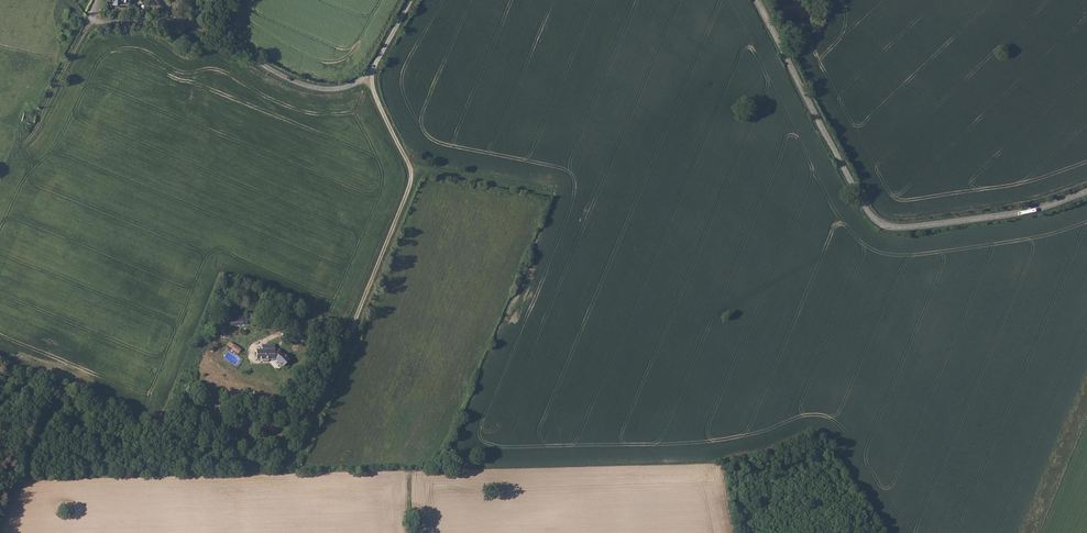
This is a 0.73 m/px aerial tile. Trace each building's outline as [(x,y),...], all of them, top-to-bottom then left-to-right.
[(23,112),(20,121),(27,123),(26,126),(32,128),(36,116),(23,112)] [(230,349),(238,354),(241,349),(233,344),(230,349)] [(275,356),(279,356),(279,349),(274,349),(274,345),(268,344),(268,348),(257,348),(257,357),(266,357),(266,359),(269,359),(269,357),(275,357),(275,356)]
